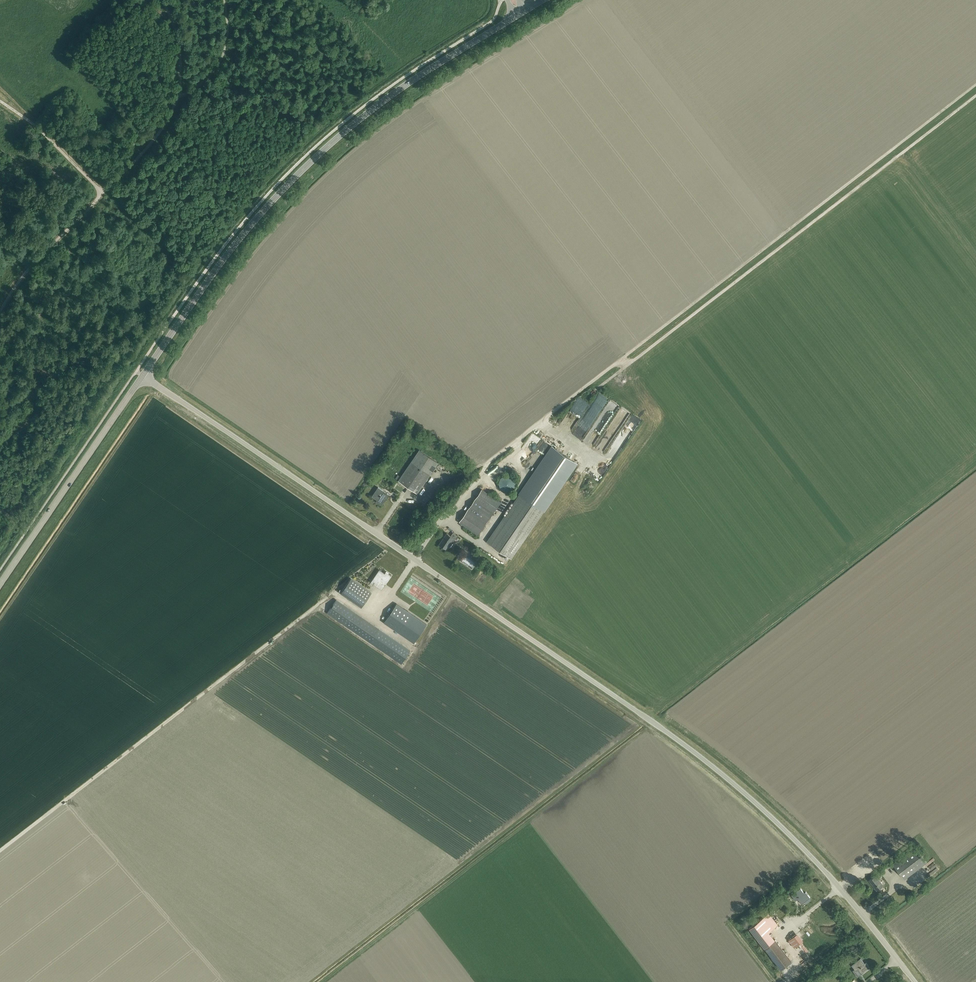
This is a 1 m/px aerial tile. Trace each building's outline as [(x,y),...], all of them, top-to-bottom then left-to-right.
[(629,431),(631,425),(635,427),(638,419),(631,415),(625,429),(629,431)] [(609,426),(606,424),(594,444),(596,445),(595,447),(602,451),(617,427),(611,423),(609,426)] [(532,447),(538,441),(533,436),(527,441),(532,447)] [(537,450),(541,452),(546,444),(541,441),(537,450)] [(519,493),(519,494),(520,494),(543,510),(545,511),(544,511),(576,463),(577,464),(551,446),(552,447),(520,494),(519,493)] [(417,493),(438,462),(419,449),(398,480),(417,493)] [(523,463),(527,457),(523,454),(519,461),(523,463)] [(506,475),(505,475),(504,475),(503,476),(502,476),(501,477),(500,478),(499,479),(499,480),(499,481),(499,482),(498,483),(499,484),(499,485),(499,486),(499,487),(500,488),(501,489),(502,490),(503,491),(504,491),(505,491),(506,492),(507,492),(508,491),(509,491),(510,491),(511,491),(512,490),(513,489),(514,488),(514,487),(515,486),(515,485),(515,484),(515,483),(515,482),(515,481),(515,480),(514,479),(514,478),(513,477),(512,476),(511,475),(510,475),(508,475),(507,475),(506,475)] [(378,487),(372,496),(377,500),(376,501),(381,505),(389,494),(378,487)] [(500,502),(481,489),(475,498),(494,511),(500,502)] [(487,541),(511,558),(521,543),(543,510),(520,494),(488,541),(487,541)] [(475,498),(468,508),(487,521),(494,511),(475,498)] [(468,508),(459,522),(477,535),(487,521),(468,508)] [(446,549),(448,546),(450,547),(457,535),(453,532),(450,536),(446,533),(438,544),(446,549)] [(379,570),(377,574),(373,579),(370,582),(381,590),(385,584),(391,575),(391,576),(391,575),(386,572),(384,573),(379,569),(379,570)] [(361,607),(371,592),(351,578),(341,593),(361,607)] [(410,650),(379,629),(336,600),(327,613),(401,664),(410,650)] [(414,643),(427,624),(397,603),(384,622),(414,643)] [(905,879),(926,862),(915,847),(893,864),(905,879)] [(877,890),(883,885),(876,875),(869,880),(877,890)] [(802,904),(810,897),(806,892),(804,893),(800,888),(791,895),(796,900),(798,899),(802,904)] [(759,940),(769,932),(778,925),(769,913),(750,928),(759,940)] [(805,924),(786,939),(800,957),(819,943),(805,924)] [(791,961),(775,940),(765,947),(773,958),(771,959),(774,962),(775,961),(781,968),(791,961)] [(862,974),(870,967),(866,962),(865,963),(861,958),(852,965),(856,970),(858,969),(862,974)]
